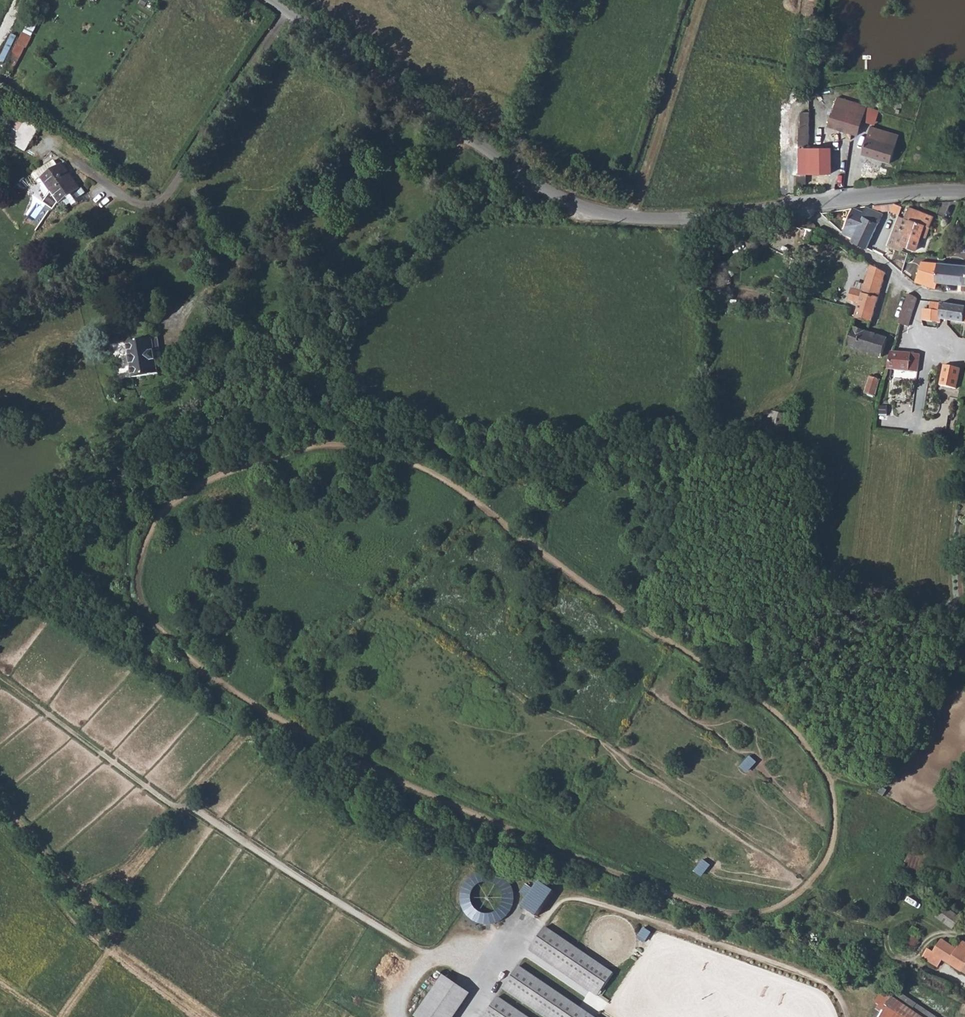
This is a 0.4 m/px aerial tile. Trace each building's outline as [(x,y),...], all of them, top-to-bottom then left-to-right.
[(862,121),(867,107),(867,106),(838,97),(829,126),(858,135),(862,121)] [(880,111),(867,107),(862,121),(875,125),(880,111)] [(797,141),(798,141),(798,148),(808,148),(810,111),(802,110),(800,127),(798,128),(797,139),(797,141)] [(22,114),(16,123),(29,132),(35,122),(22,114)] [(29,132),(16,123),(4,141),(18,149),(29,132)] [(871,126),(863,154),(891,162),(900,134),(871,126)] [(798,148),(799,172),(806,172),(830,171),(830,147),(808,148),(798,148)] [(38,166),(28,172),(32,178),(37,176),(47,190),(39,202),(50,209),(54,202),(55,204),(77,189),(58,162),(42,171),(38,166)] [(799,172),(797,172),(797,182),(801,182),(807,182),(806,172),(799,172)] [(77,189),(58,202),(61,207),(82,193),(78,188),(77,189)] [(890,210),(897,213),(901,204),(894,201),(890,210)] [(867,205),(863,212),(878,221),(881,213),(867,205)] [(911,208),(907,206),(904,216),(899,214),(889,244),(904,249),(905,245),(918,249),(923,236),(928,237),(935,215),(912,206),(911,208)] [(854,236),(853,240),(868,247),(878,221),(863,212),(854,207),(844,232),(854,236)] [(936,288),(936,281),(964,284),(964,264),(923,260),(916,281),(936,288)] [(854,317),(872,322),(886,275),(880,271),(870,266),(862,292),(851,289),(847,302),(858,305),(854,317)] [(899,323),(907,325),(917,299),(907,294),(899,323)] [(921,320),(931,321),(938,323),(939,319),(964,322),(964,312),(963,311),(963,307),(938,304),(938,311),(922,309),(921,320)] [(846,346),(847,346),(882,356),(887,338),(869,333),(872,322),(854,317),(846,346)] [(156,339),(127,343),(132,377),(154,374),(152,351),(158,350),(156,339)] [(892,350),(888,367),(887,368),(918,373),(921,355),(912,353),(892,350)] [(960,369),(944,365),(940,385),(956,389),(960,369)] [(864,392),(875,395),(879,379),(869,375),(864,392)] [(762,438),(780,444),(788,415),(770,410),(762,438)] [(463,888),(461,900),(463,908),(466,912),(470,918),(479,923),(489,924),(496,923),(507,916),(512,905),(514,899),(513,889),(510,884),(507,879),(498,873),(487,871),(481,872),(470,878),(463,888)] [(942,903),(935,915),(952,928),(959,916),(942,903)] [(545,927),(530,949),(590,990),(605,968),(545,927)] [(907,933),(900,944),(910,949),(917,938),(907,933)] [(962,940),(957,947),(933,935),(922,955),(937,964),(942,957),(964,972),(964,942),(962,940)] [(518,966),(503,989),(544,1016),(571,1016),(578,1007),(518,966)] [(613,973),(605,968),(590,990),(598,996),(613,973)] [(443,974),(415,1016),(454,1016),(470,993),(443,974)] [(890,995),(923,1016),(939,1016),(896,988),(890,995)] [(876,1016),(923,1016),(890,995),(876,1016)] [(498,997),(484,1016),(526,1016),(498,997)] [(578,1007),(571,1016),(594,1016),(578,1007)]
